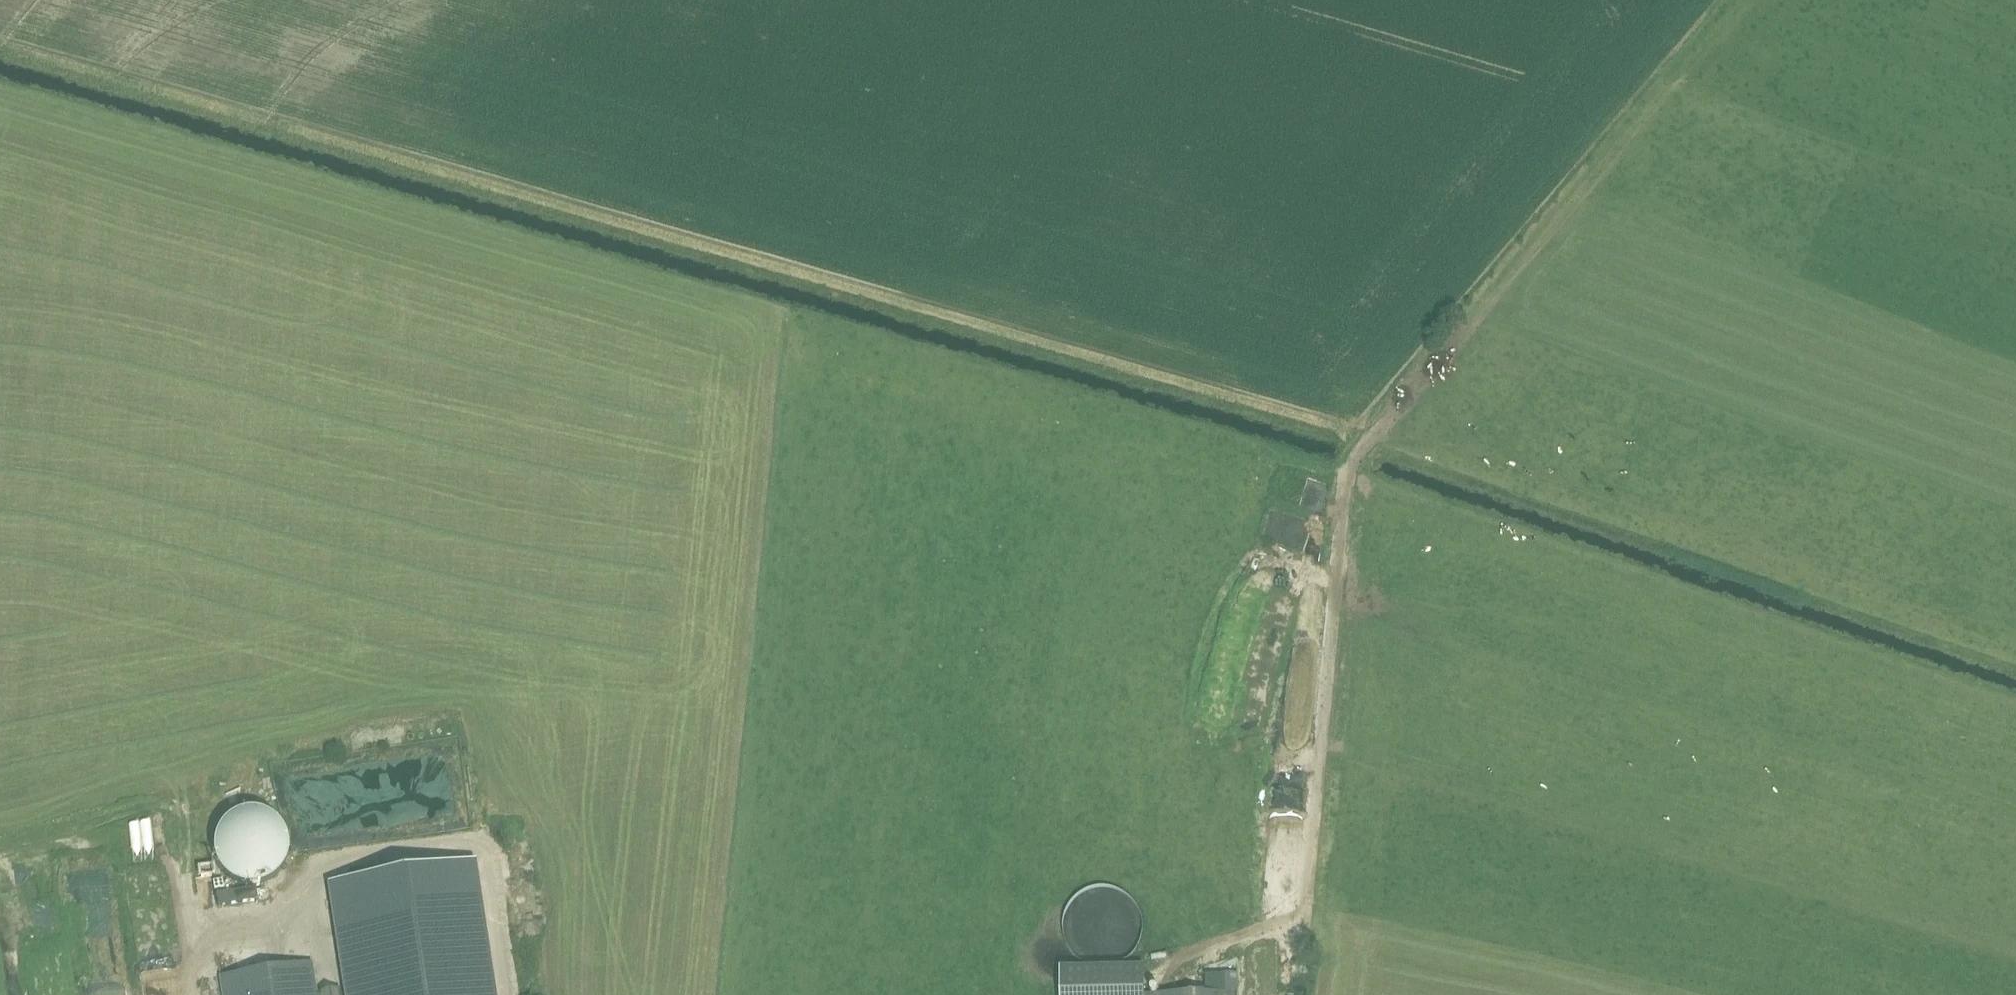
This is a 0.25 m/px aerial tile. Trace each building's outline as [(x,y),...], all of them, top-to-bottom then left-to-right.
[(1149,967),(1062,969),(1063,994),(1149,994),(1149,967)] [(1149,994),(1234,994),(1233,993),(1232,983),(1222,984),(1223,993),(1149,994)]
